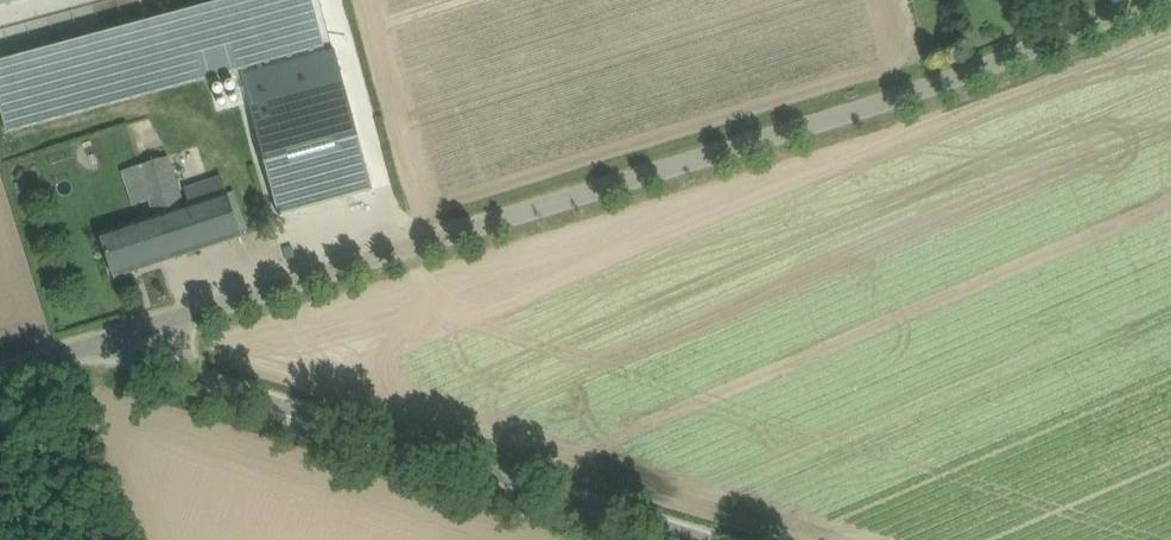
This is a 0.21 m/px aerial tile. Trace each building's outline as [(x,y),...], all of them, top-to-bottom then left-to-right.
[(314,0),(264,0),(0,72),(0,98),(9,132),(326,46),(314,0)] [(336,50),(243,76),(281,215),(375,190),(336,50)] [(139,165),(156,215),(102,233),(116,277),(242,236),(228,192),(209,198),(204,183),(187,188),(191,200),(187,202),(170,156),(139,165)] [(297,258),(293,246),(284,248),(288,261),(297,258)]
